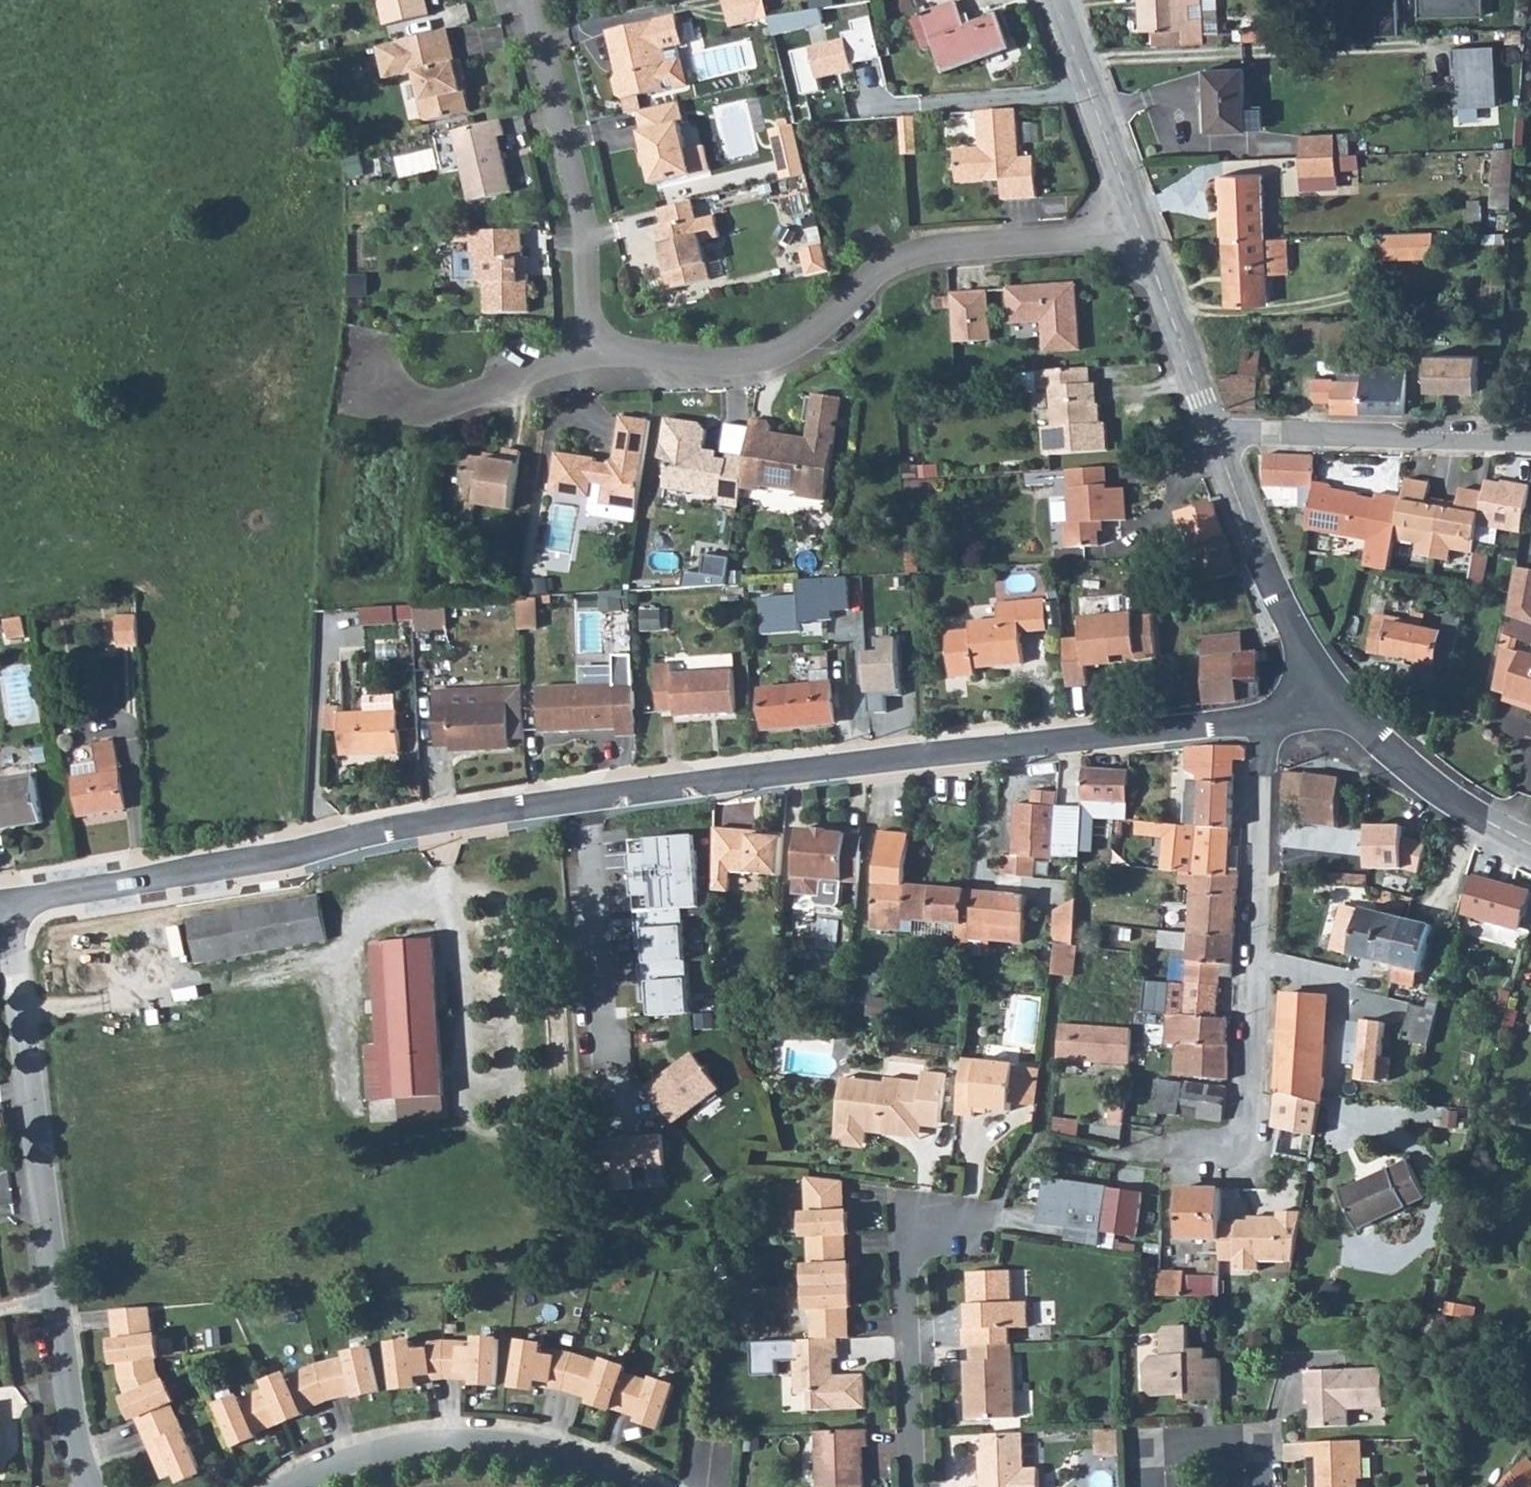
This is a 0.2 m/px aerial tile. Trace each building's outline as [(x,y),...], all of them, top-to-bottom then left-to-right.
[(387,26),(430,16),(426,0),(381,0),(387,26)] [(769,18),(765,0),(724,0),(726,9),(752,3),(756,21),(769,18)] [(1143,31),(1154,30),(1154,45),(1206,43),(1203,0),(1141,0),(1143,31)] [(1383,34),(1403,33),(1401,0),(1381,0),(1383,34)] [(1421,15),(1487,15),(1487,0),(1421,0),(1421,15)] [(957,1),(921,15),(922,18),(914,21),(925,50),(934,46),(944,73),(1011,49),(998,14),(967,26),(957,1)] [(756,21),(752,3),(726,9),(730,27),(756,21)] [(804,12),(769,18),(774,36),(808,28),(804,12)] [(677,15),(608,32),(617,67),(620,69),(622,74),(618,75),(615,81),(619,96),(625,100),(687,85),(678,46),(684,44),(677,15)] [(845,40),(793,52),(804,95),(822,91),(819,79),(854,70),(853,64),(882,57),(872,17),(853,21),(855,31),(844,33),(845,40)] [(449,30),(408,40),(411,55),(452,45),(449,30)] [(400,58),(404,76),(419,73),(424,97),(420,102),(425,119),(430,122),(471,112),(466,91),(463,91),(460,81),(466,79),(461,61),(456,63),(452,45),(411,55),(408,40),(378,47),(382,63),(400,58)] [(1496,44),(1455,48),(1460,107),(1502,103),(1496,44)] [(400,58),(382,63),(387,81),(404,76),(400,58)] [(1245,68),(1207,70),(1210,131),(1247,130),(1245,68)] [(685,123),(679,102),(638,112),(643,132),(641,133),(653,186),(711,172),(705,146),(687,150),(681,124),(685,123)] [(981,149),(956,150),(958,183),(1002,180),(1004,200),(1038,198),(1035,157),(1020,159),(1017,109),(979,112),(981,149)] [(916,154),(913,117),(901,118),(903,155),(916,154)] [(783,180),(807,174),(795,125),(790,126),(788,119),(778,121),(780,129),(771,131),(783,180)] [(501,120),(454,132),(471,203),(513,192),(500,137),(505,136),(501,120)] [(1300,136),(1301,157),(1350,155),(1350,133),(1300,136)] [(1494,149),(1491,207),(1512,208),(1516,149),(1494,149)] [(1350,155),(1301,157),(1302,176),(1338,174),(1338,170),(1350,169),(1350,155)] [(1222,176),(1226,241),(1266,239),(1263,174),(1222,176)] [(1268,214),(1281,215),(1282,189),(1269,189),(1268,214)] [(693,202),(660,209),(664,227),(658,228),(664,255),(662,255),(670,290),(712,280),(702,242),(721,237),(716,217),(698,222),(693,202)] [(530,313),(529,275),(524,271),(523,231),(472,232),(473,254),(458,254),(458,279),(478,278),(485,285),(487,314),(530,313)] [(1415,233),(1416,258),(1435,257),(1434,232),(1415,233)] [(1266,239),(1267,273),(1289,272),(1287,238),(1266,239)] [(1266,239),(1226,241),(1228,305),(1268,303),(1267,273),(1266,239)] [(802,250),(808,277),(830,272),(824,245),(802,250)] [(1009,289),(1010,307),(1026,306),(1027,322),(1043,321),(1045,353),(1080,350),(1076,284),(1009,289)] [(989,291),(970,292),(973,324),(991,323),(989,291)] [(970,292),(951,293),(952,298),(953,308),(955,343),(992,341),(991,323),(973,324),(970,292)] [(952,298),(937,299),(938,309),(953,308),(952,298)] [(1010,307),(1011,324),(1027,322),(1026,306),(1010,307)] [(1221,376),(1233,410),(1259,411),(1260,394),(1260,377),(1261,351),(1245,350),(1242,377),(1221,376)] [(1480,356),(1429,355),(1428,390),(1479,391),(1480,356)] [(1332,412),(1405,414),(1406,368),(1364,368),(1363,382),(1340,381),(1340,363),(1316,363),(1314,402),(1333,402),(1332,412)] [(1090,369),(1038,372),(1039,389),(1051,388),(1054,427),(1043,428),(1045,456),(1108,451),(1106,423),(1101,424),(1100,405),(1093,406),(1090,369)] [(1260,394),(1273,394),(1273,377),(1260,377),(1260,394)] [(747,457),(742,487),(761,490),(761,485),(800,491),(800,496),(826,500),(837,430),(833,423),(838,421),(842,398),(815,394),(815,398),(809,397),(805,422),(811,422),(808,439),(780,435),(779,440),(772,439),(773,429),(769,423),(752,421),(747,457)] [(595,516),(635,522),(651,421),(622,416),(615,459),(608,464),(607,470),(595,469),(597,459),(558,453),(551,492),(591,498),(589,510),(595,516)] [(710,458),(704,450),(707,432),(702,424),(667,418),(661,459),(669,460),(666,480),(681,483),(688,492),(721,497),(720,505),(739,508),(742,487),(747,457),(728,454),(727,460),(710,458)] [(466,456),(461,484),(481,487),(478,505),(513,510),(522,453),(504,450),(503,462),(466,456)] [(1310,508),(1312,497),(1315,465),(1318,465),(1320,457),(1266,455),(1265,487),(1284,488),(1284,500),(1300,501),(1300,507),(1310,508)] [(1106,468),(1068,471),(1072,523),(1066,523),(1068,548),(1100,546),(1099,532),(1103,532),(1103,522),(1127,521),(1125,489),(1107,490),(1106,468)] [(1432,559),(1443,502),(1428,499),(1431,484),(1407,480),(1405,492),(1404,499),(1396,540),(1419,544),(1417,556),(1432,559)] [(1508,486),(1487,482),(1485,494),(1479,526),(1523,534),(1530,487),(1509,483),(1508,486)] [(1307,530),(1369,542),(1365,567),(1390,571),(1396,540),(1404,499),(1376,494),(1375,500),(1331,491),(1331,486),(1315,483),(1312,497),(1310,508),(1307,530)] [(1443,502),(1432,559),(1448,562),(1451,550),(1474,554),(1479,526),(1485,494),(1461,490),(1458,505),(1443,502)] [(1175,512),(1180,529),(1189,526),(1194,543),(1223,536),(1214,503),(1175,512)] [(1186,546),(1200,585),(1239,574),(1226,535),(1223,536),(1194,543),(1186,546)] [(1508,617),(1530,624),(1530,570),(1517,567),(1508,617)] [(798,596),(762,598),(764,635),(802,632),(801,622),(833,620),(832,611),(851,610),(848,578),(797,581),(798,596)] [(1114,616),(1082,619),(1084,638),(1065,641),(1069,687),(1089,686),(1087,666),(1116,664),(1115,656),(1137,654),(1138,658),(1158,656),(1154,616),(1135,618),(1134,600),(1129,597),(1112,599),(1114,616)] [(537,630),(535,598),(519,599),(521,630),(537,630)] [(621,599),(601,600),(602,609),(611,608),(612,612),(622,611),(621,599)] [(971,631),(948,633),(952,679),(975,676),(976,669),(1024,664),(1020,627),(1034,625),(1035,631),(1048,630),(1045,599),(997,604),(999,620),(970,623),(971,631)] [(447,604),(414,606),(415,631),(449,630),(447,604)] [(1368,652),(1453,669),(1463,618),(1446,615),(1442,633),(1422,629),(1425,617),(1412,615),(1410,627),(1392,623),(1392,618),(1375,614),(1368,652)] [(139,646),(137,616),(117,617),(119,647),(139,646)] [(1508,617),(1504,635),(1530,644),(1530,624),(1508,617)] [(24,618),(6,621),(9,640),(28,636),(24,618)] [(894,618),(870,620),(870,632),(875,631),(878,684),(897,683),(894,618)] [(1204,658),(1246,653),(1243,633),(1201,638),(1204,658)] [(1530,703),(1530,655),(1523,653),(1523,655),(1502,649),(1496,688),(1510,692),(1509,695),(1530,703)] [(1204,658),(1206,706),(1235,702),(1261,695),(1259,651),(1246,653),(1204,658)] [(582,687),(540,689),(543,732),(618,729),(618,735),(636,734),(633,654),(614,656),(614,667),(581,668),(582,687)] [(678,667),(724,668),(724,655),(678,655),(678,667)] [(673,664),(657,665),(660,713),(676,712),(676,717),(736,713),(734,670),(674,674),(673,664)] [(831,683),(761,690),(766,730),(835,723),(831,683)] [(435,691),(437,747),(452,746),(452,751),(511,749),(510,740),(526,739),(523,687),(435,691)] [(342,707),(327,706),(326,731),(342,731),(343,755),(401,752),(399,712),(397,712),(396,696),(367,697),(367,714),(342,715),(342,707)] [(101,775),(76,779),(83,816),(127,809),(115,742),(96,745),(101,775)] [(1191,794),(1188,793),(1186,826),(1233,829),(1235,760),(1246,760),(1247,746),(1202,746),(1185,748),(1186,771),(1198,777),(1198,782),(1190,781),(1191,794)] [(1080,846),(1094,847),(1096,818),(1129,820),(1130,804),(1129,803),(1131,771),(1085,769),(1083,809),(1080,846)] [(1306,806),(1305,824),(1339,828),(1342,778),(1285,771),(1283,804),(1306,806)] [(0,785),(0,830),(45,823),(37,778),(0,785)] [(1037,858),(1055,860),(1055,858),(1057,807),(1058,792),(1034,790),(1033,804),(1017,803),(1014,855),(1005,854),(1004,874),(1035,878),(1037,858)] [(1057,807),(1055,858),(1078,859),(1080,846),(1083,809),(1057,807)] [(1162,824),(1162,837),(1169,838),(1166,870),(1181,872),(1239,876),(1239,870),(1230,869),(1232,846),(1233,829),(1186,826),(1162,824)] [(1404,825),(1368,830),(1368,874),(1405,874),(1404,825)] [(785,834),(715,828),(715,890),(730,891),(731,871),(781,875),(785,834)] [(846,851),(847,836),(848,834),(831,833),(831,831),(817,830),(817,832),(801,830),(796,890),(800,894),(815,896),(814,906),(841,909),(844,882),(859,883),(862,852),(846,851)] [(910,834),(880,832),(871,929),(899,931),(904,884),(910,834)] [(846,851),(862,852),(863,837),(847,836),(846,851)] [(690,837),(630,841),(632,867),(641,866),(641,864),(654,863),(656,887),(643,888),(643,886),(634,887),(636,912),(683,909),(695,908),(694,893),(700,893),(696,851),(691,852),(690,837)] [(1230,869),(1239,870),(1241,847),(1232,846),(1230,869)] [(1181,872),(1180,884),(1193,885),(1189,934),(1235,936),(1239,876),(1181,872)] [(1330,884),(1369,886),(1369,875),(1330,873),(1330,884)] [(1467,914),(1520,929),(1530,893),(1477,878),(1467,914)] [(969,890),(904,884),(899,931),(914,933),(915,921),(958,924),(957,939),(964,939),(969,890)] [(1028,896),(969,890),(964,939),(1024,943),(1028,896)] [(191,920),(199,964),(328,940),(320,896),(191,920)] [(1078,901),(1056,911),(1054,945),(1057,945),(1076,946),(1078,901)] [(1396,966),(1407,920),(1385,914),(1385,915),(1343,905),(1333,950),(1374,960),(1374,961),(1396,966)] [(683,909),(636,912),(639,942),(646,942),(648,965),(687,962),(683,909)] [(1392,981),(1415,986),(1418,972),(1423,972),(1433,926),(1407,920),(1396,966),(1392,981)] [(1172,983),(1219,985),(1220,977),(1232,978),(1235,936),(1189,934),(1161,931),(1160,948),(1188,950),(1187,970),(1172,969),(1172,983)] [(369,1102),(400,1099),(445,1096),(435,939),(372,943),(379,1045),(366,1046),(369,1102)] [(1076,946),(1057,945),(1054,975),(1074,977),(1078,946),(1076,946)] [(648,965),(640,965),(642,995),(650,994),(652,1017),(691,1014),(687,962),(648,965)] [(1150,982),(1149,998),(1170,1000),(1169,1015),(1217,1018),(1219,985),(1172,983),(1150,982)] [(1429,1046),(1443,993),(1433,990),(1428,1008),(1413,1004),(1404,1039),(1429,1046)] [(1276,1091),(1321,1102),(1323,1094),(1329,997),(1283,995),(1276,1091)] [(1169,1015),(1167,1045),(1178,1045),(1175,1075),(1228,1080),(1228,1019),(1217,1018),(1169,1015)] [(1363,1060),(1366,1018),(1351,1017),(1348,1059),(1363,1060)] [(1390,1022),(1368,1019),(1363,1081),(1391,1083),(1393,1058),(1386,1057),(1390,1022)] [(1059,1059),(1131,1064),(1132,1030),(1062,1025),(1059,1059)] [(693,1052),(648,1088),(675,1122),(720,1087),(693,1052)] [(1016,1065),(965,1059),(958,1115),(975,1117),(976,1107),(1011,1112),(1012,1103),(1032,1106),(1036,1069),(1016,1066),(1016,1065)] [(836,1140),(867,1143),(868,1132),(883,1134),(884,1129),(912,1132),(918,1127),(918,1120),(942,1123),(947,1074),(923,1072),(922,1082),(887,1078),(886,1083),(865,1080),(863,1093),(841,1092),(836,1140)] [(841,1092),(863,1093),(865,1080),(847,1078),(841,1092)] [(1184,1083),(1156,1080),(1153,1113),(1179,1116),(1179,1114),(1184,1083)] [(1228,1087),(1184,1083),(1179,1114),(1224,1121),(1228,1087)] [(1275,1154),(1313,1161),(1321,1102),(1276,1091),(1274,1127),(1280,1128),(1275,1154)] [(445,1096),(400,1099),(401,1121),(446,1118),(445,1096)] [(1127,1098),(1112,1097),(1110,1125),(1124,1126),(1127,1098)] [(883,1134),(922,1139),(923,1126),(941,1128),(942,1123),(918,1120),(918,1127),(912,1132),(884,1129),(883,1134)] [(663,1135),(600,1139),(604,1191),(634,1189),(633,1168),(666,1165),(663,1135)] [(836,1140),(836,1145),(867,1149),(867,1143),(836,1140)] [(1342,1193),(1359,1230),(1426,1197),(1409,1161),(1342,1193)] [(809,1215),(804,1215),(805,1236),(810,1236),(846,1235),(850,1234),(849,1213),(840,1213),(838,1199),(845,1199),(844,1182),(807,1178),(809,1215)] [(1109,1188),(1046,1179),(1039,1222),(1070,1225),(1068,1242),(1100,1246),(1102,1232),(1109,1188)] [(1109,1188),(1102,1232),(1137,1237),(1143,1193),(1109,1188)] [(1222,1224),(1222,1189),(1205,1189),(1205,1194),(1181,1194),(1180,1239),(1221,1240),(1222,1224)] [(1236,1261),(1236,1271),(1260,1271),(1261,1261),(1294,1261),(1304,1212),(1279,1212),(1279,1218),(1262,1217),(1259,1222),(1237,1222),(1237,1224),(1236,1261)] [(1236,1261),(1237,1224),(1222,1224),(1221,1240),(1222,1260),(1236,1261)] [(806,1267),(807,1288),(852,1286),(851,1264),(842,1265),(840,1251),(847,1251),(846,1235),(810,1236),(811,1267),(806,1267)] [(1016,1267),(1014,1297),(1026,1297),(1027,1267),(1016,1267)] [(963,1329),(965,1346),(971,1346),(1011,1345),(1010,1328),(1029,1328),(1028,1302),(1013,1303),(1012,1271),(969,1273),(970,1305),(971,1329),(966,1330),(963,1329)] [(1160,1296),(1185,1296),(1185,1276),(1185,1272),(1161,1272),(1160,1296)] [(1185,1296),(1221,1297),(1221,1277),(1185,1276),(1185,1296)] [(852,1286),(807,1288),(808,1309),(813,1309),(814,1340),(838,1339),(850,1338),(850,1321),(844,1322),(844,1307),(853,1307),(852,1286)] [(1468,1306),(1448,1302),(1446,1315),(1466,1318),(1468,1306)] [(149,1307),(114,1311),(116,1327),(122,1327),(124,1341),(113,1342),(116,1364),(121,1363),(156,1358),(160,1358),(157,1336),(153,1337),(149,1307)] [(1148,1362),(1149,1391),(1154,1396),(1181,1395),(1190,1394),(1190,1400),(1222,1399),(1221,1360),(1205,1361),(1205,1350),(1190,1350),(1189,1327),(1167,1328),(1162,1333),(1163,1357),(1152,1357),(1148,1362)] [(477,1344),(445,1342),(446,1378),(462,1377),(462,1373),(476,1374),(476,1384),(497,1385),(499,1339),(477,1339),(477,1344)] [(835,1379),(834,1359),(839,1358),(838,1339),(814,1340),(752,1343),(753,1376),(778,1375),(778,1362),(795,1361),(796,1394),(811,1394),(811,1411),(867,1408),(865,1375),(841,1376),(840,1379),(835,1379)] [(415,1342),(393,1344),(397,1390),(419,1387),(418,1377),(432,1375),(432,1380),(446,1378),(445,1342),(415,1347),(415,1342)] [(543,1345),(521,1342),(515,1387),(537,1391),(538,1380),(552,1383),(551,1386),(566,1390),(574,1354),(542,1350),(543,1345)] [(971,1346),(972,1362),(965,1362),(966,1391),(969,1393),(969,1402),(967,1404),(968,1420),(1016,1418),(1013,1345),(1011,1345),(971,1346)] [(349,1358),(319,1365),(329,1400),(344,1395),(342,1391),(356,1387),(359,1398),(380,1392),(369,1348),(348,1354),(349,1358)] [(604,1365),(574,1354),(566,1390),(580,1394),(581,1389),(595,1394),(592,1403),(612,1410),(613,1407),(624,1374),(626,1367),(606,1361),(604,1365)] [(121,1363),(122,1378),(127,1378),(135,1395),(126,1400),(134,1420),(176,1401),(167,1382),(163,1384),(158,1371),(156,1358),(121,1363)] [(266,1383),(270,1389),(284,1422),(285,1424),(305,1416),(301,1407),(313,1401),(315,1405),(329,1400),(319,1365),(289,1379),(287,1374),(266,1383)] [(1312,1397),(1316,1397),(1316,1403),(1312,1403),(1312,1404),(1313,1428),(1349,1426),(1349,1410),(1385,1408),(1383,1369),(1306,1371),(1307,1393),(1312,1392),(1312,1397)] [(653,1383),(624,1374),(613,1407),(629,1413),(630,1408),(644,1412),(641,1422),(661,1429),(675,1386),(655,1379),(653,1383)] [(240,1396),(220,1406),(238,1447),(258,1438),(253,1429),(266,1423),(268,1429),(284,1422),(270,1389),(242,1401),(240,1396)] [(1307,1393),(1308,1404),(1312,1404),(1312,1403),(1316,1403),(1316,1397),(1312,1397),(1312,1392),(1307,1393)] [(1118,1412),(1107,1412),(1108,1425),(1118,1425),(1118,1412)] [(177,1419),(145,1433),(152,1448),(156,1447),(160,1456),(156,1459),(165,1480),(178,1474),(180,1477),(200,1469),(177,1419)] [(819,1486),(864,1486),(863,1447),(869,1447),(867,1430),(817,1432),(819,1486)] [(982,1486),(1040,1486),(1039,1469),(1025,1469),(1024,1433),(984,1435),(985,1452),(985,1461),(981,1461),(982,1486)] [(1098,1436),(1099,1455),(1119,1454),(1119,1435),(1098,1436)] [(1359,1479),(1363,1479),(1362,1441),(1309,1444),(1310,1485),(1313,1486),(1359,1486),(1359,1479)] [(1528,1458),(1500,1486),(1501,1486),(1530,1486),(1530,1461),(1528,1458)]
